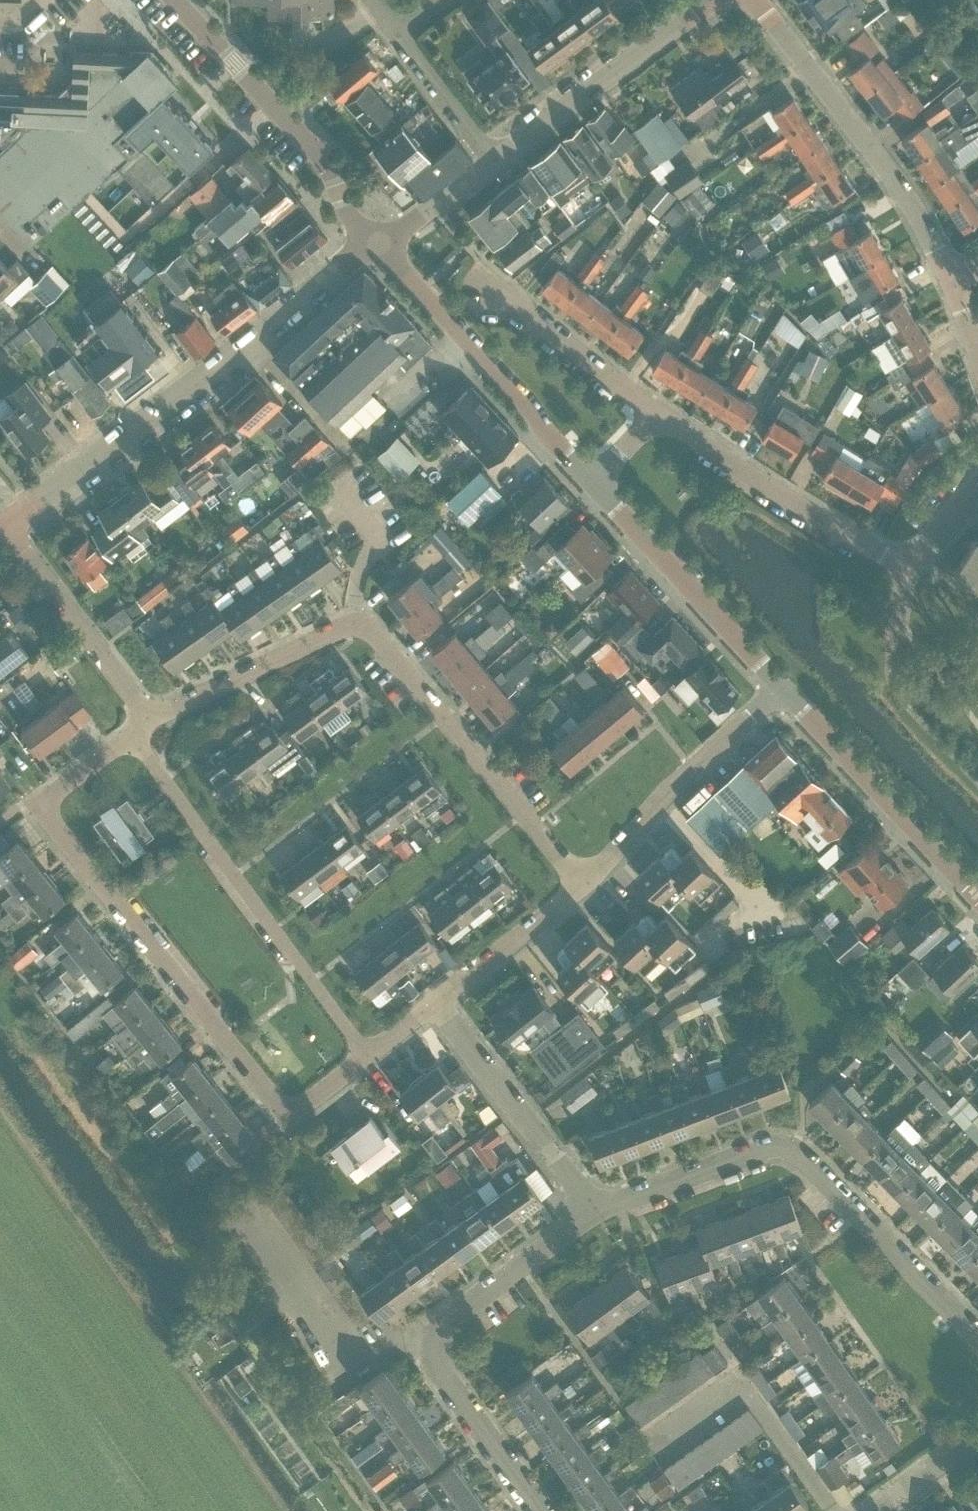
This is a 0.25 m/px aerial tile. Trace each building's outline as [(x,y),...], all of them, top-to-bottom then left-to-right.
[(234,1),(271,1),(272,17),(290,17),(310,16),(323,16),(335,16),(334,0),(233,0),(234,1)] [(496,8),(498,10),(511,0),(490,0),(491,1),(496,8)] [(555,28),(570,49),(572,47),(574,51),(582,45),(580,41),(594,31),(578,11),(571,0),(558,0),(570,17),(555,28)] [(578,11),(594,31),(595,30),(597,34),(606,28),(603,24),(618,14),(608,1),(609,0),(593,0),(578,11)] [(802,1),(800,2),(818,28),(826,22),(832,30),(836,27),(845,39),(865,24),(856,13),(867,5),(863,0),(802,0),(802,1)] [(906,1),(922,22),(932,13),(922,0),(908,0),(906,1)] [(471,77),(469,78),(491,107),(504,97),(505,99),(517,90),(516,89),(529,78),(508,50),(507,50),(498,37),(510,28),(498,10),(496,8),(491,1),(469,17),(489,43),(499,56),(485,66),(480,59),(465,69),(471,77)] [(892,7),(879,17),(886,26),(899,17),(892,7)] [(542,37),(530,46),(545,66),(548,65),(551,68),(559,62),(556,59),(570,49),(555,28),(541,10),(532,16),(542,30),(538,32),(542,37)] [(863,30),(846,44),(861,62),(850,71),(860,83),(859,86),(863,91),(867,92),(894,71),(883,58),(876,63),(869,55),(878,48),(863,30)] [(5,146),(0,151),(0,209),(32,244),(72,208),(81,199),(118,165),(153,204),(188,172),(215,147),(177,106),(175,107),(173,105),(163,95),(177,82),(149,51),(140,59),(124,59),(117,51),(105,51),(104,52),(60,92),(44,92),(0,90),(0,141),(5,146)] [(341,96),(346,102),(360,91),(356,86),(378,68),(365,53),(330,83),(331,85),(325,93),(332,101),(341,96)] [(695,70),(695,71),(687,77),(696,90),(704,84),(718,101),(748,79),(751,84),(762,76),(747,56),(738,63),(735,59),(723,68),(719,63),(706,72),(702,67),(696,71),(695,70)] [(406,74),(398,63),(390,68),(398,80),(406,74)] [(909,91),(894,71),(867,92),(885,114),(895,105),(907,120),(924,106),(911,90),(909,91)] [(726,112),(718,101),(704,84),(696,90),(687,77),(671,88),(686,108),(682,111),(689,119),(692,117),(702,130),(726,112)] [(360,91),(346,102),(378,139),(397,122),(393,118),(396,116),(368,84),(360,91)] [(424,101),(418,93),(406,101),(411,109),(424,101)] [(771,107),(764,112),(775,128),(777,131),(781,138),(808,119),(793,97),(773,110),(771,107)] [(732,98),(724,105),(727,111),(736,104),(732,98)] [(944,144),(939,137),(929,122),(949,109),(942,99),(923,112),(928,120),(903,138),(918,161),(944,144)] [(605,109),(587,122),(603,144),(604,143),(616,158),(620,155),(617,151),(634,138),(625,126),(621,129),(605,109)] [(918,161),(934,185),(960,167),(949,150),(977,131),(977,112),(977,111),(939,137),(944,144),(918,161)] [(657,113),(635,130),(650,149),(657,159),(666,152),(679,142),(663,120),(657,113)] [(671,115),(663,120),(679,142),(687,136),(671,115)] [(405,185),(407,184),(420,200),(474,161),(456,140),(433,159),(409,131),(412,129),(410,127),(416,122),(412,116),(374,148),(405,185)] [(823,141),(808,119),(781,138),(786,144),(788,147),(795,143),(803,155),(823,141)] [(583,125),(565,139),(594,179),(613,166),(583,125)] [(781,138),(777,132),(766,139),(775,152),(786,144),(781,138)] [(977,155),(977,134),(962,143),(971,159),(977,155)] [(775,152),(766,139),(755,147),(763,159),(775,152)] [(838,164),(823,141),(803,155),(810,166),(804,170),(807,175),(812,182),(838,164)] [(560,142),(530,165),(531,166),(550,191),(561,206),(572,197),(570,194),(588,180),(580,169),(560,142)] [(249,147),(249,148),(227,167),(232,173),(238,167),(248,178),(238,186),(247,197),(257,188),(258,190),(274,175),(249,147)] [(650,150),(634,161),(643,174),(651,168),(659,162),(657,159),(650,150)] [(666,152),(657,159),(659,162),(661,165),(670,158),(666,152)] [(666,173),(665,174),(680,196),(703,180),(688,158),(666,173)] [(659,162),(651,168),(659,178),(665,174),(666,173),(661,165),(659,162)] [(854,186),(838,164),(812,182),(816,189),(818,192),(825,187),(834,200),(854,186)] [(531,166),(470,216),(495,246),(517,227),(521,231),(532,222),(524,214),(534,214),(534,204),(550,191),(531,166)] [(960,167),(934,185),(949,206),(975,189),(977,193),(977,178),(971,183),(960,167)] [(816,189),(812,182),(807,175),(796,183),(805,197),(816,189)] [(215,225),(220,221),(238,206),(236,204),(213,176),(192,194),(211,218),(210,219),(209,218),(195,229),(201,236),(211,229),(215,225)] [(273,223),(283,215),(298,202),(276,178),(247,202),(243,198),(236,204),(238,206),(220,221),(233,235),(250,220),(253,223),(255,221),(260,226),(269,219),(273,223)] [(659,181),(643,199),(660,215),(676,196),(659,181)] [(805,197),(796,183),(785,190),(794,204),(805,197)] [(975,189),(949,206),(965,229),(977,220),(977,193),(975,189)] [(697,218),(708,208),(692,191),(682,200),(697,218)] [(621,193),(610,201),(623,217),(633,210),(621,193)] [(81,199),(72,208),(78,214),(87,205),(81,199)] [(293,232),(285,238),(273,223),(264,230),(295,266),(328,238),(298,202),(283,215),(289,222),(287,224),(293,232)] [(570,210),(567,211),(577,224),(579,223),(586,217),(576,205),(570,210)] [(88,206),(79,215),(85,221),(94,213),(88,206)] [(841,211),(824,221),(831,232),(848,222),(841,211)] [(96,214),(86,222),(92,229),(102,220),(96,214)] [(570,216),(555,229),(562,238),(578,226),(570,216)] [(103,221),(93,230),(99,236),(109,228),(103,221)] [(835,251),(823,258),(837,282),(849,275),(864,266),(885,254),(871,230),(859,237),(849,221),(848,222),(831,232),(840,248),(835,251)] [(215,225),(211,229),(221,241),(225,237),(226,236),(218,227),(217,227),(215,225)] [(528,229),(499,252),(513,269),(551,240),(541,226),(532,233),(528,229)] [(110,229),(100,237),(106,244),(116,235),(110,229)] [(754,234),(743,241),(754,257),(764,249),(754,234)] [(116,236),(111,242),(116,248),(122,242),(116,236)] [(295,281),(282,265),(280,266),(263,247),(256,253),(243,240),(221,256),(249,291),(250,290),(262,306),(295,281)] [(550,277),(543,287),(565,304),(580,284),(558,268),(566,258),(557,250),(541,269),(550,277)] [(200,271),(183,251),(158,271),(178,294),(179,293),(193,281),(192,279),(200,271)] [(596,252),(588,263),(598,271),(606,260),(596,252)] [(864,266),(849,275),(868,307),(876,302),(896,290),(891,282),(899,278),(885,254),(864,266)] [(141,256),(126,269),(139,284),(154,271),(141,256)] [(4,295),(12,303),(30,287),(37,281),(28,272),(16,258),(7,267),(0,259),(0,291),(4,295)] [(762,265),(760,266),(767,279),(780,272),(772,259),(762,265)] [(580,274),(585,278),(590,282),(598,271),(588,263),(580,274)] [(649,263),(640,274),(649,281),(658,269),(649,263)] [(53,265),(48,270),(37,281),(30,287),(46,305),(65,287),(65,288),(71,284),(53,265)] [(320,352),(294,377),(336,422),(402,361),(408,367),(433,343),(365,270),(274,356),(291,374),(317,349),(320,352)] [(580,284),(565,304),(586,320),(601,300),(588,291),(593,284),(590,282),(585,278),(580,284)] [(235,281),(216,296),(224,307),(212,315),(226,334),(259,309),(245,290),(243,292),(235,281)] [(638,284),(630,295),(640,303),(648,292),(638,284)] [(96,323),(76,339),(91,359),(90,359),(110,385),(118,379),(132,368),(132,369),(147,357),(158,349),(158,350),(160,350),(133,315),(134,315),(133,314),(132,315),(111,287),(85,308),(96,323)] [(862,311),(850,317),(855,325),(881,310),(895,333),(916,320),(902,297),(900,298),(896,290),(876,302),(868,307),(862,311)] [(189,304),(188,305),(179,293),(178,294),(169,301),(186,324),(177,331),(197,356),(217,341),(189,304)] [(630,295),(622,306),(627,310),(632,314),(640,303),(630,295)] [(601,300),(586,320),(607,336),(627,310),(622,306),(618,303),(613,309),(601,300)] [(786,309),(779,323),(792,330),(800,316),(786,309)] [(627,320),(632,314),(627,310),(607,336),(629,352),(644,333),(627,320)] [(111,401),(103,391),(62,337),(53,326),(43,313),(26,327),(45,349),(44,351),(56,368),(50,372),(57,380),(62,376),(92,415),(111,401)] [(699,326),(698,327),(706,332),(714,319),(706,314),(699,326)] [(751,314),(741,330),(751,335),(760,319),(751,314)] [(12,318),(4,326),(12,334),(20,327),(12,318)] [(883,341),(871,348),(886,372),(889,370),(891,373),(887,375),(890,381),(909,369),(928,356),(923,349),(931,344),(916,320),(895,333),(883,341)] [(0,329),(0,342),(1,344),(10,336),(2,327),(0,329)] [(706,348),(713,336),(702,329),(695,341),(706,348)] [(706,348),(695,341),(688,353),(693,356),(699,359),(706,348)] [(4,347),(0,350),(0,362),(10,355),(4,347)] [(693,356),(688,353),(683,350),(679,356),(665,348),(653,369),(676,384),(693,356)] [(829,359),(810,350),(804,362),(803,366),(821,375),(829,359)] [(693,356),(676,384),(699,398),(712,377),(699,369),(704,363),(699,359),(693,356)] [(909,369),(890,381),(896,389),(914,377),(918,383),(920,386),(912,391),(921,405),(929,400),(949,386),(934,363),(933,364),(928,356),(909,369)] [(132,368),(118,379),(128,392),(157,370),(147,357),(132,369),(132,368)] [(751,376),(758,364),(747,358),(740,369),(751,376)] [(798,360),(792,370),(799,373),(803,366),(804,362),(798,360)] [(743,388),(751,376),(740,369),(733,381),(738,385),(743,388)] [(255,374),(223,404),(250,433),(260,424),(299,466),(329,441),(305,415),(295,424),(279,407),(282,403),(255,374)] [(699,398),(721,412),(734,391),(712,377),(699,398)] [(17,406),(2,418),(28,453),(33,449),(37,450),(41,448),(44,445),(45,441),(50,436),(34,415),(45,406),(27,382),(8,395),(17,406)] [(489,463),(512,442),(519,435),(472,385),(442,413),(452,424),(445,430),(455,441),(462,434),(489,463)] [(734,391),(721,412),(745,426),(758,405),(745,397),(749,391),(743,388),(738,385),(734,391)] [(875,385),(867,405),(890,413),(897,393),(875,385)] [(921,405),(915,409),(930,431),(934,428),(940,436),(958,424),(953,417),(965,409),(949,386),(929,400),(921,405)] [(856,403),(850,412),(857,416),(861,409),(856,403)] [(775,419),(764,438),(792,455),(802,437),(811,442),(820,426),(798,413),(784,404),(775,419)] [(226,474),(227,474),(234,469),(224,456),(221,459),(218,455),(232,445),(215,423),(198,435),(226,474)] [(876,430),(870,439),(875,442),(880,433),(876,430)] [(825,433),(813,452),(823,459),(817,470),(835,481),(831,487),(845,495),(861,468),(867,459),(844,445),(825,433)] [(198,435),(181,448),(192,463),(182,470),(194,487),(214,472),(220,479),(225,486),(224,487),(219,491),(227,502),(240,492),(232,482),(226,474),(198,435)] [(399,436),(377,455),(400,479),(421,460),(399,436)] [(935,440),(915,453),(924,466),(944,453),(935,440)] [(239,443),(239,454),(258,454),(258,443),(239,443)] [(334,446),(323,456),(330,464),(342,454),(334,446)] [(861,468),(845,495),(858,503),(862,498),(872,504),(878,493),(896,504),(908,484),(920,465),(911,451),(895,476),(890,473),(892,469),(869,455),(867,459),(861,468)] [(508,502),(500,493),(499,491),(501,490),(481,468),(449,499),(469,520),(480,509),(489,519),(508,502)] [(173,482),(168,486),(179,502),(184,497),(190,505),(201,497),(181,471),(171,479),(173,482)] [(233,482),(232,482),(240,492),(241,492),(239,490),(251,481),(245,473),(233,482)] [(571,504),(546,478),(543,475),(525,492),(520,487),(511,494),(517,500),(539,523),(519,543),(526,550),(546,531),(545,529),(571,504)] [(122,494),(121,495),(142,523),(159,510),(162,514),(179,502),(168,486),(167,485),(153,495),(142,479),(133,486),(132,487),(129,485),(122,491),(122,494)] [(385,502),(398,492),(391,483),(378,493),(385,502)] [(108,521),(94,531),(114,558),(149,532),(142,523),(121,495),(118,497),(116,496),(109,501),(109,504),(100,510),(108,521)] [(302,506),(296,510),(300,516),(306,512),(310,509),(306,503),(302,506)] [(426,517),(402,546),(414,555),(437,527),(426,517)] [(274,520),(263,528),(270,537),(281,529),(274,520)] [(533,545),(521,557),(534,571),(546,560),(553,553),(566,568),(572,563),(601,536),(593,528),(591,530),(584,523),(577,530),(568,520),(536,549),(533,545)] [(321,522),(316,525),(322,534),(327,531),(321,522)] [(308,531),(296,539),(305,552),(301,554),(322,585),(343,570),(323,540),(325,539),(322,534),(316,525),(308,531)] [(288,527),(281,532),(290,544),(296,539),(288,527)] [(977,534),(955,570),(977,584),(977,535),(977,534)] [(566,568),(560,573),(574,588),(573,589),(583,599),(615,570),(605,560),(613,553),(606,546),(608,545),(601,536),(572,563),(566,568)] [(70,556),(66,558),(76,571),(79,568),(87,578),(88,578),(96,588),(109,579),(101,568),(107,563),(88,537),(68,553),(70,556)] [(289,544),(276,553),(285,566),(281,568),(302,599),(322,585),(301,554),(305,552),(296,539),(290,544),(289,544)] [(453,565),(443,575),(452,585),(462,576),(458,571),(471,560),(456,543),(444,554),(453,565)] [(269,559),(256,567),(265,580),(261,582),(282,612),(302,599),(281,568),(285,566),(276,553),(269,559)] [(249,572),(236,581),(245,594),(241,596),(262,626),(282,612),(261,582),(265,580),(256,567),(249,572)] [(661,601),(632,569),(615,585),(614,584),(606,592),(625,612),(609,627),(611,628),(607,632),(620,646),(624,642),(642,625),(639,621),(644,616),(661,601)] [(412,578),(389,598),(404,616),(436,589),(432,584),(428,580),(421,571),(412,578)] [(443,575),(432,584),(436,589),(441,595),(452,585),(443,575)] [(163,579),(140,597),(148,608),(172,590),(163,579)] [(236,581),(229,586),(236,598),(221,608),(222,609),(235,630),(242,640),(262,626),(241,596),(245,594),(236,581)] [(484,593),(493,605),(505,596),(496,584),(484,593)] [(210,603),(198,611),(194,614),(215,644),(235,630),(222,609),(221,608),(216,600),(219,599),(219,598),(213,591),(209,585),(202,590),(210,603)] [(219,587),(213,591),(219,598),(224,594),(219,587)] [(444,597),(441,595),(436,589),(404,616),(420,635),(443,615),(435,605),(444,597)] [(518,598),(513,603),(519,610),(528,603),(524,599),(518,598)] [(191,617),(178,625),(174,628),(195,658),(215,644),(194,614),(198,611),(189,599),(182,604),(191,617)] [(501,600),(486,613),(493,622),(497,618),(502,623),(513,614),(501,600)] [(23,604),(10,613),(22,629),(35,620),(23,604)] [(124,605),(118,610),(127,623),(134,618),(124,605)] [(195,658),(174,628),(178,625),(169,613),(162,618),(170,631),(155,642),(163,654),(175,671),(195,658)] [(704,648),(674,616),(653,636),(642,625),(624,642),(639,658),(646,652),(653,660),(663,651),(681,670),(683,668),(688,664),(704,648)] [(502,623),(497,618),(493,622),(486,627),(495,638),(506,628),(502,623)] [(552,620),(543,627),(552,636),(560,629),(552,620)] [(583,624),(567,639),(577,651),(594,635),(583,624)] [(486,627),(475,637),(479,642),(484,648),(495,638),(486,627)] [(533,627),(527,633),(538,644),(544,639),(533,627)] [(29,652),(12,631),(0,641),(0,675),(29,652)] [(479,642),(475,637),(472,635),(464,641),(456,631),(433,650),(448,669),(479,642)] [(155,642),(149,646),(157,658),(163,654),(155,642)] [(486,667),(479,658),(487,651),(484,648),(479,642),(448,669),(463,686),(486,667)] [(613,678),(629,666),(613,646),(598,659),(613,678)] [(72,648),(52,662),(59,672),(79,658),(72,648)] [(536,665),(527,654),(515,664),(524,675),(536,665)] [(675,686),(690,701),(704,687),(719,703),(710,711),(719,721),(735,706),(728,699),(739,689),(725,675),(726,674),(711,658),(710,658),(708,655),(707,656),(693,669),(675,686)] [(524,675),(515,664),(504,674),(508,680),(512,685),(524,675)] [(595,678),(586,666),(575,675),(584,687),(595,678)] [(331,668),(321,675),(346,708),(368,691),(350,667),(337,676),(331,668)] [(486,667),(463,686),(478,705),(501,686),(508,680),(504,674),(500,669),(493,675),(486,667)] [(317,690),(306,699),(324,724),(346,708),(321,675),(311,682),(317,690)] [(646,676),(639,682),(653,699),(660,693),(646,676)] [(28,679),(28,678),(14,687),(32,712),(43,703),(26,680),(28,679)] [(594,698),(605,690),(595,678),(584,687),(594,698)] [(515,688),(512,685),(508,680),(501,686),(478,705),(494,723),(517,704),(509,694),(515,688)] [(605,690),(600,694),(606,700),(626,724),(644,708),(624,685),(614,693),(608,685),(604,688),(605,690)] [(669,687),(662,694),(673,706),(680,700),(669,687)] [(76,690),(49,709),(67,734),(94,714),(76,690)] [(302,740),(324,724),(306,699),(300,691),(290,698),(296,707),(284,716),(302,740)] [(560,706),(551,696),(539,705),(548,716),(560,706)] [(607,739),(626,724),(606,700),(587,716),(607,739)] [(557,727),(562,723),(568,717),(560,706),(548,716),(557,727)] [(41,753),(67,734),(49,709),(23,728),(41,753)] [(607,739),(587,716),(579,723),(572,715),(568,717),(562,723),(589,755),(607,739)] [(562,723),(557,727),(557,728),(554,730),(560,739),(552,746),(572,770),(589,755),(562,723)] [(244,732),(268,765),(270,764),(275,771),(303,750),(288,729),(281,735),(273,724),(260,733),(254,725),(244,732)] [(247,781),(268,765),(244,732),(234,739),(240,748),(228,757),(247,781)] [(797,820),(806,812),(817,823),(806,833),(819,848),(829,837),(853,816),(778,734),(701,804),(687,817),(720,853),(770,806),(782,819),(790,812),(797,820)] [(218,765),(206,774),(224,798),(247,781),(228,757),(222,748),(212,756),(218,765)] [(307,753),(298,760),(306,770),(302,773),(306,778),(319,768),(307,753)] [(447,798),(424,767),(402,784),(420,807),(425,814),(447,798)] [(11,786),(0,771),(0,794),(11,786)] [(402,784),(380,800),(398,824),(420,807),(402,784)] [(141,835),(152,827),(129,796),(95,821),(122,858),(146,841),(141,835)] [(358,817),(376,840),(398,824),(380,800),(358,817)] [(451,806),(442,813),(448,821),(457,814),(451,806)] [(365,848),(348,825),(326,842),(344,865),(365,848)] [(423,827),(414,834),(421,843),(430,837),(423,827)] [(406,839),(397,845),(405,855),(413,848),(406,839)] [(6,883),(35,860),(20,840),(0,856),(0,887),(6,883)] [(871,841),(839,871),(858,891),(864,885),(883,906),(909,882),(907,879),(909,878),(901,870),(900,872),(871,841)] [(326,842),(304,858),(322,882),(344,865),(326,842)] [(701,900),(722,881),(691,849),(682,857),(673,847),(662,856),(662,857),(690,887),(689,888),(701,900)] [(476,863),(466,870),(492,903),(513,886),(514,886),(501,869),(504,867),(491,851),(476,863)] [(670,906),(689,888),(690,887),(662,857),(662,856),(660,854),(640,874),(670,906)] [(281,876),(299,899),(322,882),(304,858),(281,876)] [(50,878),(35,860),(6,883),(13,892),(2,901),(9,910),(50,878)] [(381,862),(370,870),(376,879),(387,871),(381,862)] [(492,903),(466,870),(457,878),(464,888),(453,897),(471,919),(492,903)] [(50,878),(9,910),(10,910),(0,918),(0,931),(6,926),(7,927),(36,904),(44,914),(64,898),(50,878)] [(352,880),(343,887),(352,899),(361,891),(352,880)] [(471,919),(453,897),(445,887),(435,895),(443,905),(431,914),(448,937),(471,919)] [(739,903),(733,897),(724,905),(730,912),(739,903)] [(721,921),(730,912),(724,905),(715,914),(721,921)] [(902,916),(882,934),(895,950),(906,940),(919,954),(950,927),(941,917),(943,915),(937,908),(935,910),(933,907),(911,926),(902,916)] [(323,910),(312,918),(318,925),(328,917),(323,910)] [(46,970),(72,949),(93,932),(77,913),(57,930),(64,939),(45,954),(46,955),(39,961),(46,970)] [(638,923),(637,923),(666,954),(665,954),(677,967),(698,947),(667,915),(658,924),(648,913),(638,923)] [(818,913),(809,920),(820,933),(824,938),(833,930),(829,925),(822,917),(818,913)] [(715,914),(706,923),(712,929),(721,921),(715,914)] [(646,973),(665,954),(666,954),(637,923),(638,923),(636,921),(615,940),(646,973)] [(420,922),(399,939),(416,962),(438,945),(420,922)] [(567,942),(569,944),(570,944),(598,974),(599,973),(618,955),(588,922),(567,942)] [(706,923),(696,932),(702,938),(712,929),(706,923)] [(851,924),(830,942),(847,962),(868,943),(851,924)] [(53,979),(60,988),(61,989),(108,951),(93,932),(72,949),(79,958),(53,979)] [(399,939),(377,956),(395,979),(416,962),(399,939)] [(24,942),(8,955),(16,965),(32,952),(24,942)] [(934,970),(955,993),(977,972),(977,959),(963,943),(934,970)] [(570,944),(569,944),(559,954),(568,964),(559,973),(590,1005),(610,986),(599,973),(598,974),(570,944)] [(447,946),(439,952),(449,967),(458,960),(447,946)] [(123,970),(108,951),(61,989),(60,988),(53,994),(59,1002),(66,996),(68,998),(86,984),(94,993),(123,970)] [(913,955),(898,970),(915,988),(930,973),(913,955)] [(373,996),(395,979),(377,956),(355,974),(373,996)] [(706,960),(696,968),(702,975),(712,967),(706,960)] [(691,983),(702,975),(696,968),(686,976),(691,983)] [(686,976),(676,983),(681,990),(691,983),(686,976)] [(409,979),(401,985),(410,997),(418,991),(409,979)] [(721,981),(698,990),(706,1008),(728,999),(721,981)] [(671,998),(681,990),(676,983),(666,991),(671,998)] [(68,1028),(67,1029),(75,1039),(75,1038),(106,1014),(118,1031),(130,1021),(130,1022),(151,1005),(136,986),(115,1003),(110,995),(68,1028)] [(554,1033),(533,1049),(557,1080),(605,1045),(580,1012),(564,1024),(554,1012),(555,1012),(537,988),(495,1019),(514,1044),(545,1020),(554,1033)] [(698,996),(676,1006),(682,1020),(704,1010),(698,996)] [(656,998),(646,1006),(651,1013),(661,1005),(656,998)] [(118,1031),(111,1036),(126,1055),(126,1056),(166,1024),(151,1005),(130,1022),(130,1021),(118,1031)] [(646,1006),(635,1013),(641,1021),(651,1013),(646,1006)] [(676,1006),(656,1022),(662,1036),(682,1020),(676,1006)] [(635,1013),(625,1021),(631,1028),(641,1021),(635,1013)] [(959,1037),(975,1054),(977,1052),(977,1019),(959,1037)] [(625,1021),(615,1029),(620,1036),(631,1028),(625,1021)] [(181,1043),(166,1024),(126,1056),(122,1059),(129,1067),(133,1064),(133,1065),(144,1056),(152,1066),(161,1059),(181,1043)] [(927,1029),(917,1039),(930,1053),(951,1035),(942,1024),(931,1033),(927,1029)] [(656,1029),(643,1033),(646,1043),(659,1040),(656,1029)] [(883,1047),(893,1058),(902,1050),(892,1039),(883,1047)] [(759,1071),(755,1072),(766,1102),(791,1092),(780,1063),(783,1062),(777,1046),(768,1049),(774,1065),(759,1071)] [(852,1050),(836,1064),(846,1075),(861,1059),(852,1050)] [(902,1050),(893,1058),(903,1068),(912,1061),(902,1050)] [(939,1051),(933,1057),(941,1065),(947,1060),(939,1051)] [(110,1053),(96,1065),(103,1074),(117,1063),(110,1053)] [(736,1079),(731,1081),(742,1110),(766,1102),(755,1072),(759,1071),(753,1055),(750,1057),(745,1058),(751,1074),(736,1079)] [(162,1100),(152,1107),(159,1117),(169,1109),(170,1109),(209,1078),(193,1059),(174,1074),(170,1070),(161,1077),(173,1092),(162,1100)] [(440,1063),(420,1079),(451,1117),(460,1110),(453,1100),(450,1102),(445,1096),(457,1086),(440,1063)] [(722,1067),(706,1073),(712,1088),(708,1090),(719,1119),(742,1110),(731,1081),(736,1079),(730,1064),(722,1067)] [(703,1091),(689,1097),(685,1098),(695,1128),(718,1119),(708,1090),(712,1088),(706,1073),(698,1076),(703,1091)] [(925,1076),(917,1084),(927,1095),(935,1087),(925,1076)] [(586,1077),(561,1096),(573,1111),(598,1092),(586,1077)] [(188,1110),(196,1119),(224,1096),(209,1078),(170,1109),(177,1119),(188,1110)] [(401,1094),(417,1114),(416,1115),(422,1123),(423,1122),(431,1132),(451,1117),(420,1079),(401,1094)] [(661,1107),(672,1136),(695,1128),(685,1098),(689,1097),(683,1081),(675,1085),(680,1100),(665,1106),(661,1107)] [(831,1081),(809,1102),(828,1121),(859,1091),(852,1083),(842,1092),(831,1081)] [(952,1105),(935,1087),(927,1095),(943,1113),(948,1109),(952,1105)] [(657,1109),(641,1115),(637,1116),(647,1145),(672,1136),(661,1107),(665,1106),(659,1090),(651,1093),(657,1109)] [(867,1098),(859,1091),(828,1121),(845,1139),(867,1118),(873,1112),(863,1101),(867,1098)] [(964,1127),(977,1114),(977,1109),(964,1094),(952,1105),(948,1109),(964,1127)] [(192,1138),(199,1146),(200,1147),(239,1115),(224,1096),(196,1119),(203,1128),(192,1137),(192,1138)] [(627,1103),(632,1118),(618,1123),(614,1125),(624,1154),(647,1145),(637,1116),(641,1115),(636,1099),(627,1103)] [(601,1162),(624,1154),(614,1125),(618,1123),(612,1108),(604,1111),(609,1127),(590,1134),(601,1162)] [(964,1127),(974,1138),(977,1143),(977,1114),(964,1127)] [(254,1134),(239,1115),(200,1147),(207,1156),(217,1148),(228,1160),(230,1161),(234,1162),(237,1162),(239,1161),(252,1152),(244,1142),(254,1134)] [(344,1161),(341,1163),(354,1181),(400,1147),(389,1132),(385,1135),(372,1117),(333,1146),(344,1161)] [(867,1118),(845,1139),(862,1157),(894,1126),(886,1118),(876,1127),(867,1118)] [(157,1120),(147,1128),(154,1137),(164,1128),(157,1120)] [(495,1126),(472,1143),(488,1165),(494,1174),(497,1172),(507,1185),(504,1188),(523,1214),(544,1199),(525,1173),(528,1171),(519,1159),(518,1157),(510,1162),(506,1157),(502,1160),(491,1145),(502,1137),(495,1126)] [(894,1126),(862,1157),(879,1174),(911,1143),(894,1126)] [(433,1133),(422,1140),(438,1160),(448,1152),(433,1133)] [(911,1143),(879,1174),(897,1192),(929,1161),(911,1143)] [(459,1154),(453,1159),(459,1167),(465,1162),(459,1154)] [(947,1179),(955,1171),(938,1154),(930,1162),(947,1179)] [(929,1161),(897,1192),(914,1210),(936,1189),(946,1179),(937,1169),(929,1161)] [(452,1162),(437,1173),(444,1183),(459,1172),(452,1162)] [(484,1182),(477,1187),(487,1200),(484,1203),(502,1228),(523,1214),(504,1188),(507,1185),(497,1172),(494,1174),(484,1182)] [(282,1182),(264,1195),(271,1205),(289,1192),(282,1182)] [(936,1189),(914,1210),(931,1228),(953,1206),(965,1195),(957,1186),(945,1198),(936,1189)] [(469,1192),(457,1201),(467,1215),(463,1218),(482,1243),(502,1228),(484,1203),(487,1200),(477,1187),(469,1192)] [(789,1191),(764,1201),(779,1238),(783,1236),(798,1231),(804,1247),(812,1244),(805,1228),(804,1229),(789,1191)] [(295,1201),(289,1192),(271,1205),(277,1214),(295,1201)] [(404,1194),(391,1203),(400,1215),(413,1205),(404,1194)] [(974,1203),(965,1195),(953,1206),(931,1228),(948,1245),(970,1224),(961,1215),(974,1203)] [(302,1211),(295,1201),(277,1214),(285,1223),(302,1211)] [(446,1230),(443,1232),(461,1257),(482,1243),(463,1218),(467,1215),(457,1201),(449,1207),(459,1221),(446,1230)] [(756,1247),(760,1245),(774,1240),(780,1255),(789,1252),(783,1236),(779,1238),(764,1201),(741,1210),(756,1247)] [(383,1209),(372,1217),(383,1232),(394,1224),(383,1209)] [(766,1261),(760,1245),(756,1247),(741,1210),(719,1218),(733,1255),(738,1254),(752,1248),(758,1264),(766,1261)] [(302,1211),(285,1223),(292,1233),(309,1220),(302,1211)] [(441,1272),(461,1257),(443,1232),(446,1230),(436,1216),(428,1222),(438,1236),(425,1245),(423,1247),(441,1272)] [(948,1250),(954,1256),(957,1255),(966,1263),(977,1252),(977,1217),(970,1224),(948,1245),(949,1246),(948,1250)] [(744,1269),(738,1254),(733,1255),(719,1218),(696,1227),(702,1243),(711,1264),(729,1257),(735,1272),(744,1269)] [(292,1233),(298,1242),(316,1229),(309,1220),(292,1233)] [(357,1228),(351,1232),(355,1237),(358,1242),(365,1237),(357,1228)] [(316,1229),(298,1242),(304,1251),(322,1238),(316,1229)] [(418,1251),(405,1260),(403,1262),(420,1287),(441,1272),(423,1247),(425,1245),(415,1231),(408,1236),(418,1251)] [(304,1251),(311,1261),(329,1248),(322,1238),(304,1251)] [(702,1243),(679,1252),(694,1291),(697,1289),(713,1283),(719,1298),(725,1295),(719,1278),(717,1279),(711,1264),(702,1243)] [(398,1266),(385,1275),(382,1277),(400,1301),(420,1287),(403,1262),(405,1260),(396,1246),(388,1251),(398,1266)] [(336,1256),(333,1253),(329,1248),(311,1261),(318,1269),(336,1256)] [(671,1299),(690,1292),(696,1307),(703,1304),(697,1289),(694,1291),(679,1252),(657,1260),(671,1299)] [(966,1263),(977,1276),(977,1252),(966,1263)] [(342,1266),(336,1256),(318,1269),(324,1279),(342,1266)] [(361,1292),(363,1294),(369,1303),(376,1313),(379,1316),(400,1301),(382,1277),(385,1275),(375,1261),(367,1267),(377,1281),(361,1292)] [(626,1264),(605,1280),(629,1312),(633,1310),(645,1300),(655,1314),(661,1309),(651,1295),(650,1296),(626,1264)] [(324,1279),(331,1288),(349,1275),(342,1266),(324,1279)] [(331,1288),(338,1297),(356,1284),(349,1275),(331,1288)] [(757,1315),(763,1323),(800,1297),(795,1291),(796,1285),(791,1279),(786,1278),(785,1276),(760,1294),(768,1306),(757,1315)] [(585,1295),(609,1327),(612,1325),(625,1315),(635,1328),(642,1323),(633,1310),(629,1312),(605,1280),(585,1295)] [(356,1284),(338,1297),(345,1307),(363,1294),(361,1292),(356,1284)] [(351,1316),(369,1303),(363,1294),(345,1307),(351,1316)] [(622,1338),(612,1325),(609,1327),(585,1295),(566,1309),(590,1342),(606,1330),(616,1343),(619,1341),(622,1338)] [(769,1332),(781,1324),(789,1335),(814,1317),(800,1297),(763,1323),(769,1332)] [(358,1326),(376,1313),(369,1303),(351,1316),(358,1326)] [(693,1305),(686,1308),(688,1314),(695,1312),(693,1305)] [(729,1317),(717,1326),(723,1334),(731,1346),(740,1339),(744,1337),(729,1317)] [(828,1337),(814,1317),(789,1335),(803,1355),(828,1337)] [(622,1338),(619,1341),(625,1348),(634,1341),(628,1334),(622,1338)] [(828,1337),(803,1355),(818,1376),(843,1358),(842,1357),(843,1351),(838,1345),(833,1344),(828,1337)] [(749,1352),(740,1339),(731,1346),(740,1358),(749,1352)] [(728,1363),(715,1344),(703,1353),(717,1371),(728,1363)] [(602,1348),(591,1356),(599,1366),(609,1358),(602,1348)] [(701,1351),(692,1357),(707,1378),(717,1371),(703,1353),(701,1351)] [(707,1378),(692,1357),(683,1364),(697,1384),(707,1378)] [(814,1396),(820,1404),(857,1378),(843,1358),(818,1376),(826,1387),(814,1396)] [(683,1364),(673,1371),(688,1391),(697,1384),(683,1364)] [(760,1368),(751,1374),(760,1386),(769,1380),(760,1368)] [(351,1401),(364,1391),(374,1404),(376,1408),(401,1390),(386,1369),(362,1386),(360,1384),(346,1394),(345,1393),(318,1411),(326,1422),(353,1403),(351,1401)] [(673,1371),(663,1377),(678,1398),(688,1391),(673,1371)] [(532,1374),(531,1375),(507,1392),(521,1413),(547,1394),(550,1398),(563,1388),(557,1381),(544,1390),(535,1378),(532,1374)] [(245,1376),(234,1384),(242,1395),(253,1387),(245,1376)] [(669,1405),(678,1398),(663,1377),(654,1384),(669,1405)] [(838,1404),(846,1416),(872,1398),(857,1378),(820,1404),(826,1413),(838,1404)] [(777,1392),(769,1380),(760,1386),(768,1398),(777,1392)] [(669,1405),(654,1384),(645,1391),(659,1411),(669,1405)] [(416,1410),(401,1390),(376,1408),(374,1404),(360,1414),(366,1421),(379,1412),(389,1425),(391,1428),(416,1410)] [(645,1391),(635,1398),(650,1418),(659,1411),(645,1391)] [(559,1410),(550,1398),(547,1394),(521,1413),(536,1433),(561,1414),(564,1418),(577,1409),(572,1401),(559,1410)] [(625,1405),(640,1425),(650,1418),(635,1398),(625,1405)] [(872,1398),(846,1416),(855,1428),(842,1436),(849,1445),(886,1419),(872,1398)] [(749,1408),(740,1415),(754,1434),(763,1428),(749,1408)] [(789,1408),(780,1414),(788,1426),(797,1420),(789,1408)] [(394,1432),(404,1445),(406,1449),(431,1431),(416,1410),(391,1428),(389,1425),(376,1434),(381,1442),(394,1432)] [(551,1454),(576,1435),(579,1439),(592,1429),(587,1422),(574,1431),(564,1418),(561,1414),(536,1433),(551,1454)] [(740,1415),(730,1422),(744,1441),(754,1434),(740,1415)] [(886,1419),(849,1445),(855,1453),(864,1465),(875,1457),(901,1439),(886,1419)] [(806,1432),(797,1420),(788,1426),(796,1438),(806,1432)] [(720,1429),(734,1448),(744,1441),(730,1422),(720,1429)] [(726,1454),(734,1448),(720,1429),(712,1435),(726,1454)] [(431,1431),(406,1449),(404,1445),(390,1455),(396,1462),(409,1453),(421,1469),(446,1451),(431,1431)] [(602,1443),(589,1452),(579,1439),(576,1435),(551,1454),(566,1474),(591,1456),(594,1460),(608,1451),(602,1443)] [(702,1442),(716,1461),(726,1454),(712,1435),(702,1442)] [(707,1468),(716,1461),(702,1442),(693,1449),(707,1468)] [(816,1466),(827,1458),(829,1456),(821,1445),(808,1454),(816,1466)] [(849,1445),(835,1455),(840,1463),(855,1453),(849,1445)] [(360,1448),(350,1455),(357,1464),(366,1457),(360,1448)] [(693,1449),(683,1456),(697,1475),(707,1468),(693,1449)] [(833,1453),(829,1456),(827,1458),(816,1466),(831,1488),(849,1475),(840,1463),(835,1455),(833,1453)] [(604,1473),(594,1460),(591,1456),(566,1474),(581,1495),(606,1477),(609,1481),(619,1474),(622,1471),(617,1463),(604,1473)] [(683,1456),(674,1463),(688,1482),(697,1475),(683,1456)] [(432,1485),(442,1497),(445,1502),(469,1484),(454,1462),(430,1480),(428,1477),(414,1487),(418,1494),(419,1494),(432,1485)] [(678,1489),(688,1482),(674,1463),(664,1470),(678,1489)] [(774,1493),(770,1496),(781,1510),(800,1510),(809,1505),(791,1481),(794,1479),(784,1464),(776,1470),(786,1484),(774,1493)] [(377,1470),(368,1477),(376,1488),(386,1481),(377,1470)] [(663,1472),(653,1478),(665,1496),(675,1489),(663,1472)] [(593,1510),(602,1510),(621,1497),(624,1501),(637,1491),(631,1484),(628,1486),(619,1474),(609,1481),(606,1477),(581,1495),(593,1510)] [(770,1496),(774,1493),(764,1479),(756,1484),(766,1498),(753,1508),(749,1510),(750,1510),(781,1510),(770,1496)] [(860,1497),(850,1481),(836,1489),(847,1506),(860,1497)] [(445,1502),(442,1497),(428,1507),(431,1510),(440,1510),(448,1506),(451,1510),(475,1510),(484,1504),(469,1484),(445,1502)] [(701,1484),(690,1492),(695,1500),(707,1491),(701,1484)] [(413,1486),(399,1496),(407,1507),(421,1497),(419,1494),(418,1494),(414,1487),(413,1486)] [(749,1510),(753,1508),(743,1494),(735,1500),(744,1510),(750,1510),(749,1510)] [(624,1501),(621,1497),(602,1510),(632,1510),(624,1501)]
